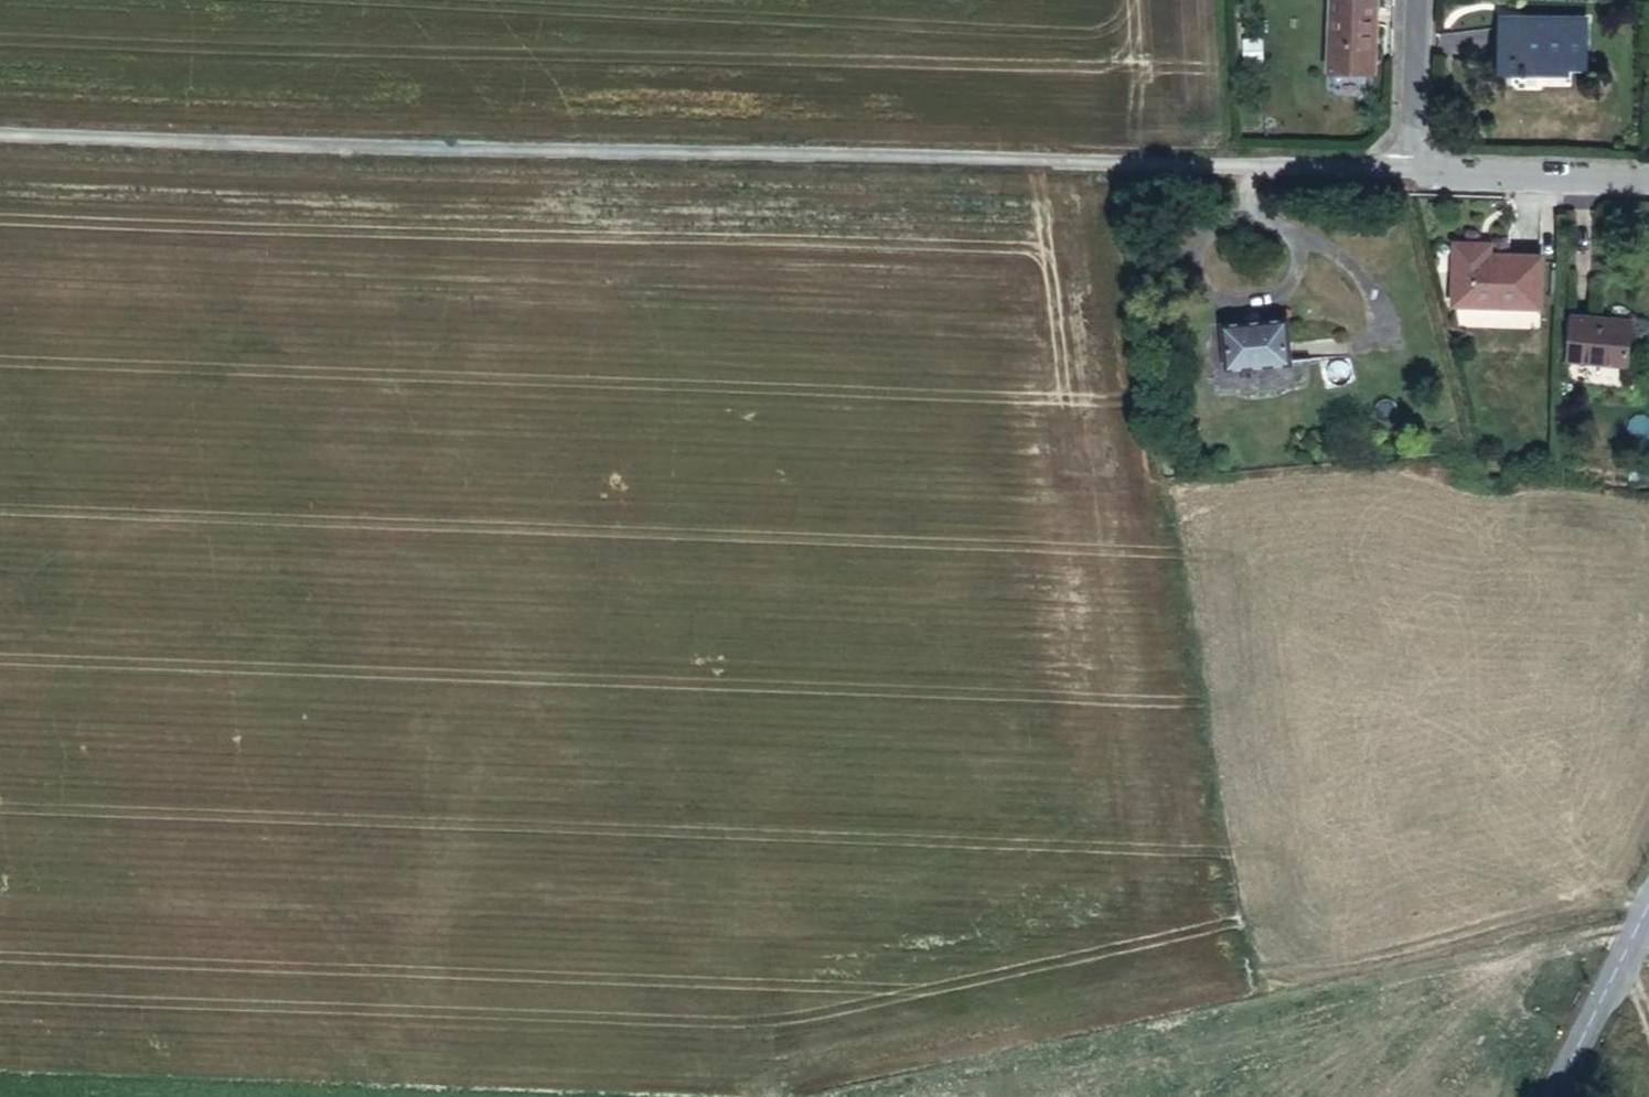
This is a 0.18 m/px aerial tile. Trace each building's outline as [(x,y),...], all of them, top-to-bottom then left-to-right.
[(1339,90),(1383,90),(1384,13),(1340,13),(1339,90)] [(1548,81),(1590,81),(1591,35),(1539,34),(1539,41),(1506,41),(1506,89),(1548,89),(1548,81)] [(1467,310),(1549,311),(1550,258),(1497,256),(1497,247),(1467,246),(1467,310)] [(1218,320),(1224,367),(1291,359),(1285,312),(1218,320)] [(1576,366),(1639,370),(1642,324),(1579,321),(1576,366)]
